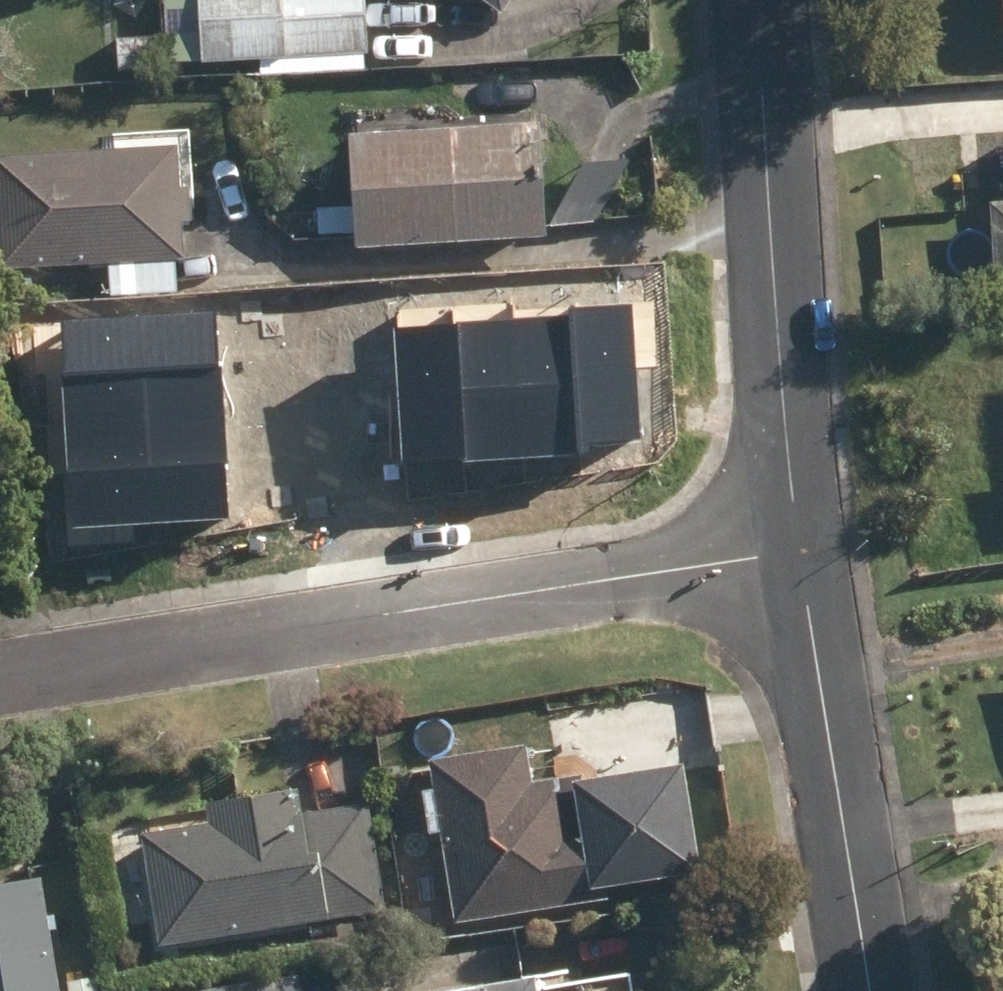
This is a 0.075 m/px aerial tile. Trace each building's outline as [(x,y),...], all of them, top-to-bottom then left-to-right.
[(202,67),(368,58),(366,0),(198,0),(198,2),(165,3),(168,46),(200,45),(202,67)] [(502,18),(514,0),(477,0),(502,18)] [(347,141),(352,246),(547,236),(541,129),(347,141)] [(9,302),(7,270),(108,264),(110,298),(179,295),(178,262),(184,262),(182,224),(192,222),(190,188),(181,190),(178,150),(0,160),(0,302),(9,302)] [(994,295),(1002,295),(1002,206),(990,206),(994,295)] [(298,211),(299,241),(344,240),(342,209),(298,211)] [(395,424),(397,464),(486,460),(483,420),(519,417),(513,302),(409,309),(408,284),(369,286),(370,311),(300,315),(306,430),(395,424)] [(114,502),(116,523),(251,511),(241,416),(131,427),(139,500),(114,502)] [(425,482),(426,499),(451,498),(450,481),(425,482)] [(428,767),(454,928),(610,904),(598,827),(574,831),(567,781),(533,786),(528,750),(428,767)] [(140,831),(157,948),(385,917),(370,805),(301,816),(298,791),(204,804),(207,822),(140,831)] [(50,935),(58,933),(55,920),(48,921),(42,881),(0,888),(0,990),(59,990),(50,935)] [(70,990),(100,990),(98,980),(69,984),(70,990)] [(299,980),(224,990),(301,990),(299,980)] [(537,983),(488,990),(538,990),(537,983)]
